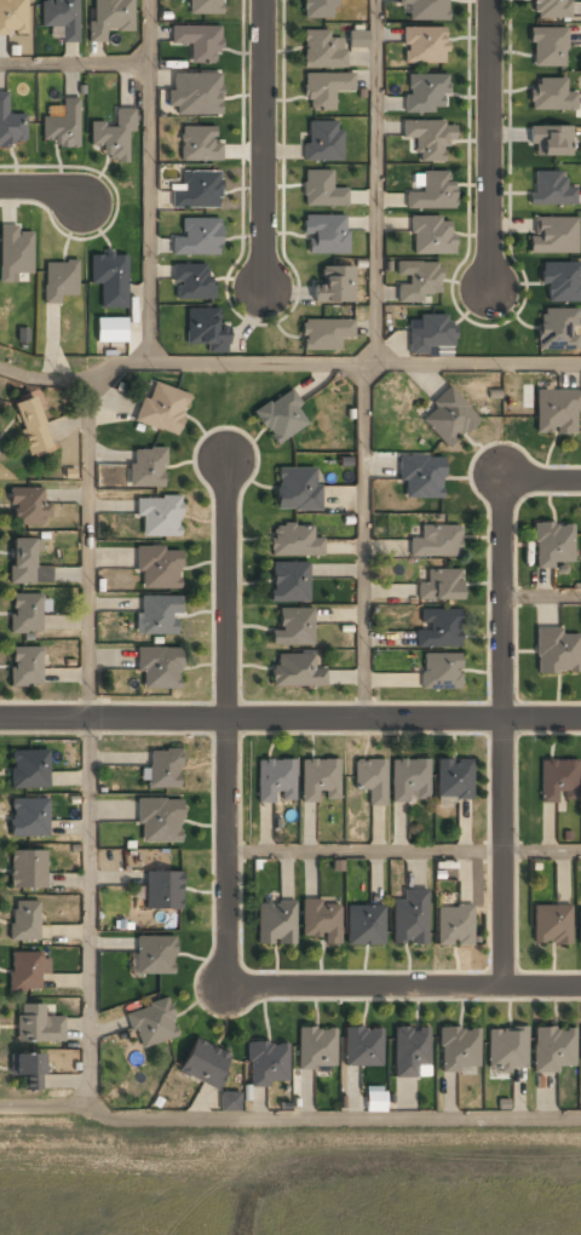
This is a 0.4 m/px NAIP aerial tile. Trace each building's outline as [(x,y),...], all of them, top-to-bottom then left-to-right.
[(27,35),(27,0),(0,0),(0,36),(27,35)] [(62,44),(77,44),(77,0),(52,0),(52,1),(41,1),(41,28),(62,28),(62,44)] [(90,44),(105,44),(105,30),(132,30),(132,0),(91,0),(90,44)] [(220,15),(220,0),(189,0),(189,15),(220,15)] [(304,19),(336,19),(336,0),(304,0),(304,19)] [(408,8),(408,21),(447,21),(447,0),(397,0),(397,8),(408,8)] [(569,18),(569,0),(530,0),(530,18),(569,18)] [(220,64),(220,25),(171,27),(171,45),(190,45),(190,64),(220,64)] [(403,28),(403,63),(447,63),(447,28),(403,28)] [(565,65),(565,28),(530,28),(530,65),(565,65)] [(303,69),(344,69),(344,40),(329,40),(329,31),(303,31),(303,69)] [(367,34),(349,34),(349,48),(367,48),(367,34)] [(221,73),(173,72),(173,90),(166,90),(166,106),(175,107),(175,114),(221,115),(221,73)] [(334,92),(353,92),(353,75),(304,75),(304,113),(334,113),(334,92)] [(405,113),(447,113),(447,75),(405,75),(405,113)] [(530,79),(530,109),(576,109),(576,91),(565,91),(565,79),(530,79)] [(0,93),(0,145),(24,145),(24,115),(7,115),(7,93),(0,93)] [(77,99),(62,99),(62,119),(42,119),(42,148),(77,148),(77,99)] [(132,110),(114,109),(114,125),(90,125),(90,149),(103,149),(103,162),(131,163),(132,110)] [(340,122),(304,122),(304,162),(340,162),(340,122)] [(402,139),(415,139),(414,162),(444,162),(444,140),(454,140),(454,122),(402,122),(402,139)] [(531,156),(570,156),(570,126),(531,126),(531,156)] [(205,160),(215,160),(215,150),(205,150),(205,160)] [(220,209),(220,172),(182,172),(182,184),(169,184),(169,209),(220,209)] [(303,172),(303,207),(346,207),(346,190),(330,190),(330,172),(303,172)] [(453,172),(421,172),(421,194),(407,194),(407,208),(453,208),(453,172)] [(575,188),(563,188),(563,172),(531,172),(531,206),(575,206),(575,188)] [(304,254),(346,254),(346,216),(304,216),(304,254)] [(577,216),(534,217),(534,236),(529,236),(530,253),(577,253),(577,216)] [(453,254),(453,218),(410,218),(410,254),(453,254)] [(220,254),(220,219),(182,219),(182,239),(172,239),(172,254),(220,254)] [(33,231),(18,231),(18,226),(0,225),(0,241),(0,282),(17,282),(17,273),(32,273),(33,231)] [(100,308),(127,308),(127,254),(90,254),(90,283),(101,283),(100,308)] [(61,303),(61,296),(78,295),(78,261),(44,261),(44,303),(61,303)] [(580,301),(580,262),(541,262),(541,284),(547,284),(547,302),(580,301)] [(422,304),(422,294),(439,294),(439,263),(397,263),(397,277),(408,277),(408,286),(397,285),(397,303),(422,304)] [(211,300),(211,264),(173,264),(173,300),(211,300)] [(313,302),(354,302),(354,266),(323,266),(323,285),(313,285),(313,302)] [(226,326),(218,326),(218,309),(186,309),(186,345),(207,345),(207,354),(226,354),(226,326)] [(569,312),(540,312),(540,347),(569,347),(569,312)] [(453,317),(408,317),(408,351),(453,351),(453,317)] [(354,337),(354,319),(302,320),(303,350),(341,349),(341,337),(354,337)] [(189,394),(149,381),(136,424),(177,436),(189,394)] [(276,446),(310,420),(288,389),(253,414),(276,446)] [(478,419),(450,389),(418,418),(447,448),(478,419)] [(535,391),(535,435),(579,435),(579,391),(535,391)] [(28,455),(51,448),(36,397),(13,404),(28,455)] [(165,449),(130,449),(130,487),(165,488),(165,449)] [(443,458),(401,458),(401,499),(443,499),(443,458)] [(276,511),(318,511),(318,470),(276,470),(276,511)] [(10,525),(45,525),(45,489),(10,489),(10,525)] [(138,538),(180,536),(179,498),(137,499),(138,538)] [(573,567),(573,524),(533,524),(533,567),(573,567)] [(323,557),(323,539),(311,539),(311,527),(270,527),(270,557),(323,557)] [(460,557),(460,527),(420,527),(420,539),(409,539),(409,557),(460,557)] [(10,585),(51,584),(51,568),(36,568),(36,540),(10,540),(10,585)] [(180,590),(180,548),(137,548),(137,590),(180,590)] [(307,602),(307,564),(270,564),(270,602),(307,602)] [(416,582),(416,602),(460,602),(460,570),(424,570),(424,582),(416,582)] [(10,596),(10,633),(41,633),(41,596),(10,596)] [(137,636),(177,636),(177,615),(183,615),(182,597),(137,598),(137,636)] [(311,610),(280,610),(280,631),(270,631),(270,647),(311,647),(311,610)] [(460,649),(460,610),(421,610),(421,632),(415,632),(415,649),(460,649)] [(535,632),(535,673),(577,673),(577,632),(535,632)] [(11,649),(11,687),(41,687),(41,649),(11,649)] [(180,649),(137,649),(137,690),(180,690),(180,649)] [(324,671),(313,671),(313,655),(271,655),(271,689),(324,689),(324,671)] [(420,655),(420,690),(460,690),(460,655),(420,655)] [(146,751),(145,789),(179,789),(180,751),(146,751)] [(11,752),(11,789),(47,789),(47,752),(11,752)] [(301,802),(321,802),(321,799),(339,799),(340,759),(302,759),(301,802)] [(436,760),(436,802),(472,802),(472,760),(436,760)] [(275,798),(290,798),(290,762),(257,762),(257,804),(275,804),(275,798)] [(385,762),(353,762),(353,791),(369,791),(369,808),(385,808),(385,762)] [(428,762),(392,762),(392,803),(428,803),(428,762)] [(579,802),(579,762),(540,762),(540,802),(579,802)] [(47,800),(10,800),(10,839),(47,839),(47,800)] [(137,844),(182,844),(182,800),(137,800),(137,844)] [(45,890),(45,852),(8,852),(8,890),(45,890)] [(180,873),(144,873),(144,911),(180,911),(180,873)] [(392,902),(392,946),(426,946),(426,890),(403,890),(403,902),(392,902)] [(11,942),(39,942),(39,902),(11,902),(11,942)] [(322,938),(322,946),(339,946),(339,903),(300,903),(300,938),(322,938)] [(257,904),(257,946),(293,946),(293,904),(257,904)] [(382,946),(382,907),(346,908),(346,946),(382,946)] [(472,907),(437,907),(437,946),(472,946),(472,907)] [(533,907),(531,946),(570,946),(570,907),(533,907)] [(134,975),(174,975),(174,937),(134,937),(134,975)] [(40,975),(48,975),(48,953),(10,953),(10,992),(40,992),(40,975)] [(126,1012),(136,1050),(178,1039),(168,1001),(126,1012)] [(64,1018),(44,1018),(44,1005),(17,1005),(16,1042),(64,1044),(64,1018)] [(298,1028),(298,1070),(334,1070),(334,1028),(298,1028)] [(380,1068),(380,1028),(344,1028),(344,1068),(380,1068)] [(393,1078),(427,1078),(427,1028),(393,1028),(393,1078)] [(477,1028),(439,1028),(439,1072),(477,1072),(477,1028)] [(533,1029),(533,1072),(573,1072),(573,1029),(533,1029)] [(487,1030),(487,1070),(525,1072),(525,1030),(487,1030)] [(177,1073),(213,1092),(231,1058),(196,1039),(177,1073)] [(248,1044),(248,1086),(287,1086),(287,1044),(248,1044)] [(41,1091),(42,1056),(12,1055),(12,1078),(23,1078),(23,1091),(41,1091)] [(366,1111),(384,1112),(385,1087),(366,1086),(366,1111)] [(238,1112),(238,1095),(220,1093),(220,1112),(238,1112)]
